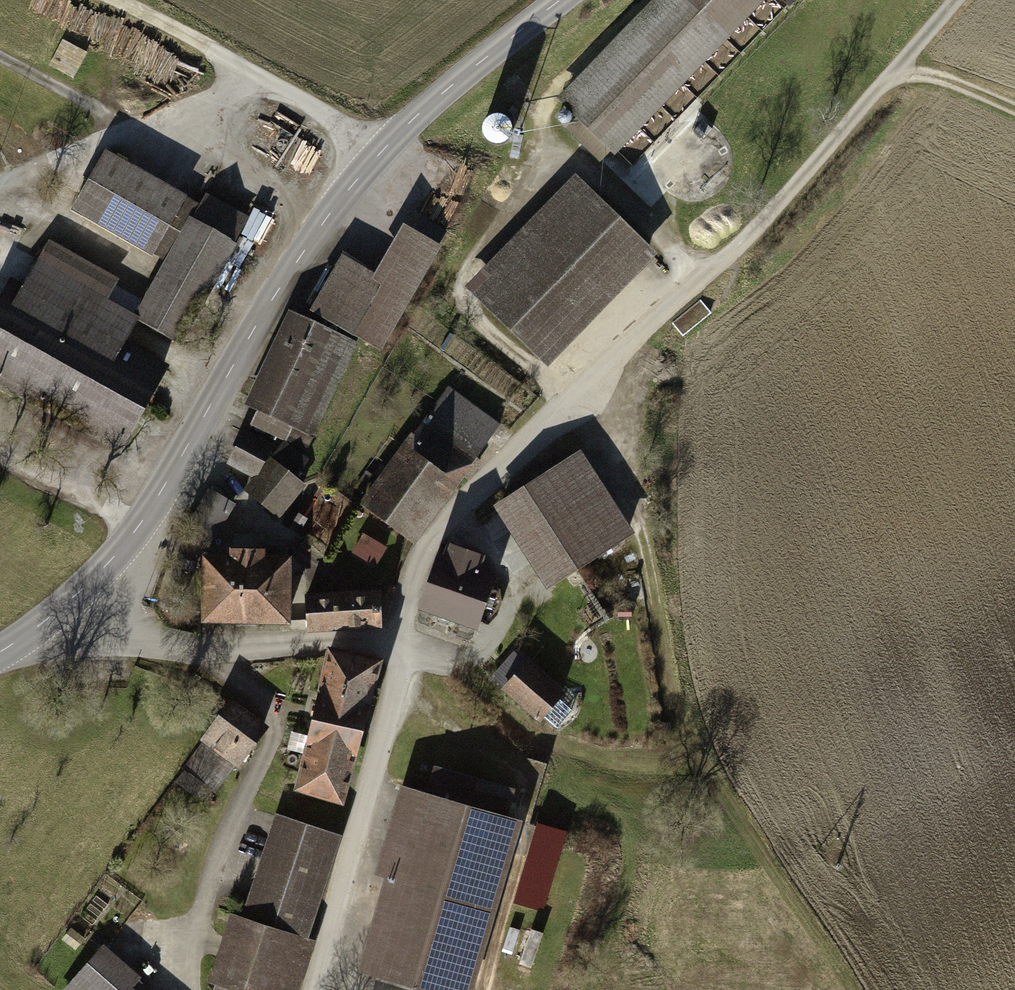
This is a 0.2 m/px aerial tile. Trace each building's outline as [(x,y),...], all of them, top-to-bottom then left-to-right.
[(554,103),(614,160),(767,0),(654,0),(554,103)] [(244,224),(101,152),(69,214),(162,262),(136,313),(186,339),(244,224)] [(652,258),(571,178),(463,287),(544,367),(652,258)] [(440,249),(399,226),(371,276),(341,260),(310,314),(380,354),(440,249)] [(0,296),(0,396),(116,460),(166,369),(123,345),(136,320),(107,304),(120,281),(46,241),(21,286),(9,280),(0,296)] [(357,347),(293,316),(249,408),(313,438),(357,347)] [(501,424),(445,385),(358,507),(414,547),(501,424)] [(284,444),(242,431),(228,458),(259,474),(244,491),(276,517),(319,465),(284,444)] [(582,455),(494,505),(541,588),(629,538),(582,455)] [(236,505),(209,490),(181,541),(208,556),(236,505)] [(500,576),(439,560),(423,619),(484,635),(500,576)] [(288,562),(201,562),(201,633),(289,631),(288,562)] [(375,578),(299,584),(303,631),(379,626),(375,578)] [(378,656),(331,644),(295,784),(342,796),(378,656)] [(561,696),(523,663),(499,689),(537,723),(561,696)] [(563,725),(577,703),(564,695),(550,717),(563,725)] [(266,726),(228,699),(182,761),(221,789),(266,726)] [(400,790),(350,971),(419,989),(471,989),(518,823),(400,790)] [(333,837),(267,817),(234,921),(301,942),(333,837)] [(547,911),(571,827),(540,819),(516,903),(547,911)] [(516,850),(502,896),(514,900),(528,853),(516,850)] [(203,984),(221,989),(295,989),(310,944),(301,942),(234,921),(225,917),(203,984)] [(101,946),(61,989),(132,989),(131,989),(139,980),(101,946)]
